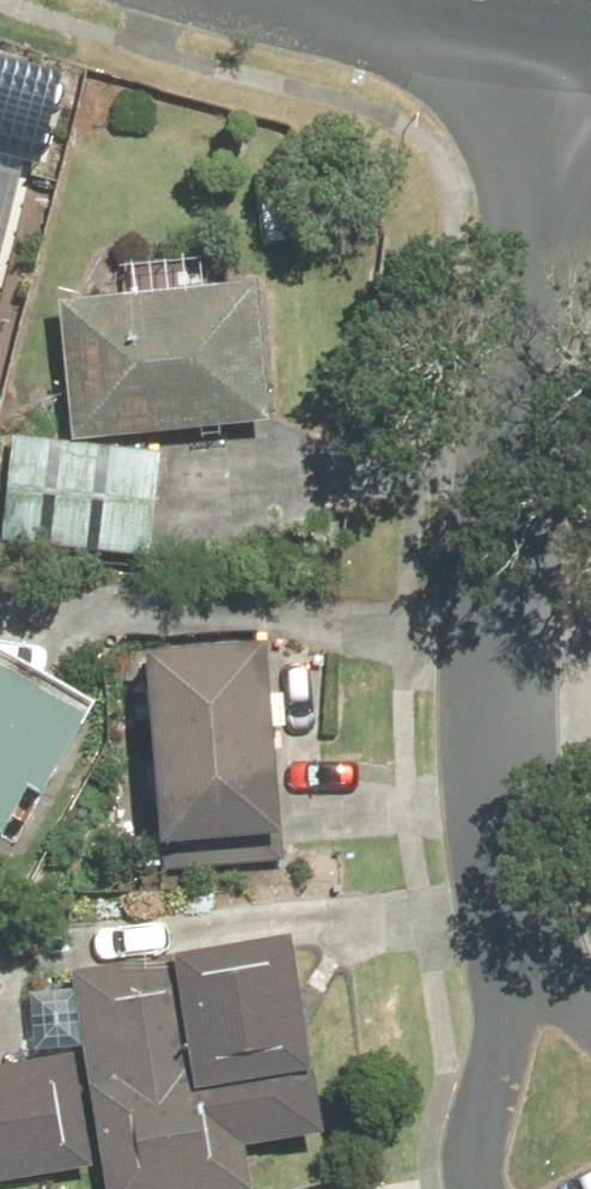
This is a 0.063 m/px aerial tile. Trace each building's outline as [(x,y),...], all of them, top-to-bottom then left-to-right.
[(14,181),(0,178),(0,242),(14,181)] [(246,286),(50,307),(66,450),(261,429),(246,286)] [(254,652),(133,661),(146,850),(267,842),(254,652)] [(10,801),(28,811),(84,710),(0,664),(0,819),(10,801)] [(66,975),(100,1188),(246,1188),(318,1177),(280,940),(66,975)] [(0,1070),(0,1185),(83,1170),(63,1058),(0,1070)]
